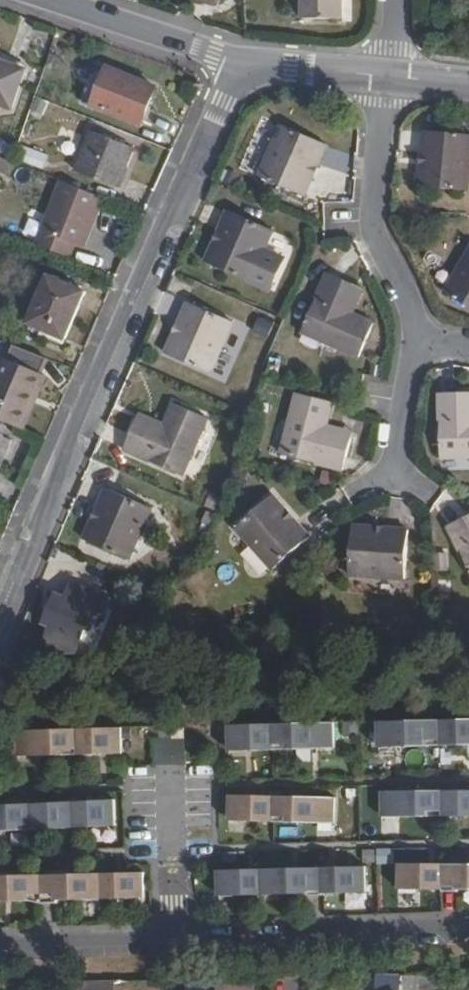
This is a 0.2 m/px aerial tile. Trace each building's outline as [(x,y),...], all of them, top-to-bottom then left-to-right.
[(302,18),(343,19),(343,0),(302,0),(302,18)] [(13,109),(26,69),(0,61),(0,105),(13,109)] [(95,106),(141,125),(156,88),(110,69),(95,106)] [(318,166),(327,145),(282,125),(260,175),(305,195),(313,176),(309,174),(313,165),(318,166)] [(93,131),(77,172),(118,187),(134,148),(93,131)] [(468,191),(468,186),(468,135),(425,131),(423,155),(428,155),(427,165),(422,165),(420,186),(468,191)] [(15,146),(0,139),(0,153),(11,157),(15,146)] [(22,144),(16,158),(43,169),(49,155),(22,144)] [(16,164),(0,157),(0,171),(10,176),(16,164)] [(313,176),(318,166),(313,165),(309,174),(313,176)] [(105,198),(60,180),(36,244),(71,258),(76,244),(81,246),(88,227),(93,229),(105,198)] [(251,281),(273,230),(228,210),(219,232),(223,234),(219,244),(214,242),(206,261),(251,281)] [(81,246),(85,248),(93,229),(88,227),(81,246)] [(219,244),(223,234),(219,232),(214,242),(219,244)] [(445,293),(468,306),(468,251),(445,293)] [(354,314),(347,311),(358,285),(336,275),(328,272),(301,331),(360,357),(374,323),(354,314)] [(50,276),(30,323),(66,339),(87,292),(50,276)] [(347,311),(354,314),(365,289),(358,285),(347,311)] [(211,373),(233,322),(188,301),(179,323),(183,326),(179,335),(175,333),(166,353),(211,373)] [(261,316),(255,330),(273,337),(279,324),(261,316)] [(179,335),(183,326),(179,323),(175,333),(179,335)] [(24,428),(31,412),(27,409),(42,372),(48,358),(13,344),(7,358),(0,374),(0,418),(24,428)] [(27,409),(31,412),(47,375),(42,372),(27,409)] [(326,432),(328,424),(333,402),(296,392),(281,455),(342,469),(350,438),(326,432)] [(440,393),(442,457),(468,457),(468,392),(440,393)] [(183,475),(209,417),(174,402),(162,431),(136,419),(123,449),(183,475)] [(162,431),(165,423),(140,412),(136,419),(162,431)] [(350,438),(352,430),(328,424),(326,432),(350,438)] [(0,443),(0,470),(1,470),(13,439),(3,436),(0,443)] [(129,559),(152,507),(107,488),(97,510),(102,512),(97,522),(93,519),(85,539),(129,559)] [(283,514),(287,510),(273,495),(236,528),(273,569),(310,537),(294,518),(290,521),(283,514)] [(97,522),(102,512),(97,510),(93,519),(97,522)] [(290,521),(294,518),(287,510),(283,514),(290,521)] [(468,569),(468,515),(448,525),(468,569)] [(405,579),(408,529),(384,528),(384,533),(374,532),(374,527),(353,526),(350,575),(405,579)] [(51,626),(39,655),(76,654),(86,629),(94,628),(100,613),(105,615),(111,599),(72,583),(66,598),(56,594),(47,615),(54,618),(51,626)] [(54,618),(47,615),(44,624),(51,626),(54,618)] [(378,722),(378,748),(468,746),(468,720),(378,722)] [(334,723),(229,726),(230,752),(335,749),(334,723)] [(121,729),(18,732),(18,757),(122,755),(121,729)] [(153,762),(186,764),(187,738),(154,737),(153,762)] [(382,791),(382,818),(468,818),(468,791),(382,791)] [(336,798),(230,796),(229,822),(335,824),(336,798)] [(0,805),(0,832),(116,827),(115,801),(0,805)] [(399,864),(399,891),(468,891),(468,864),(399,864)] [(366,867),(217,871),(218,899),(366,895),(366,867)] [(0,877),(0,903),(144,900),(143,873),(0,877)] [(403,974),(383,973),(382,989),(403,989),(403,974)] [(118,980),(118,989),(159,989),(159,979),(118,980)] [(111,980),(82,981),(81,989),(110,989),(111,980)] [(82,981),(68,981),(68,989),(81,989),(82,981)]
